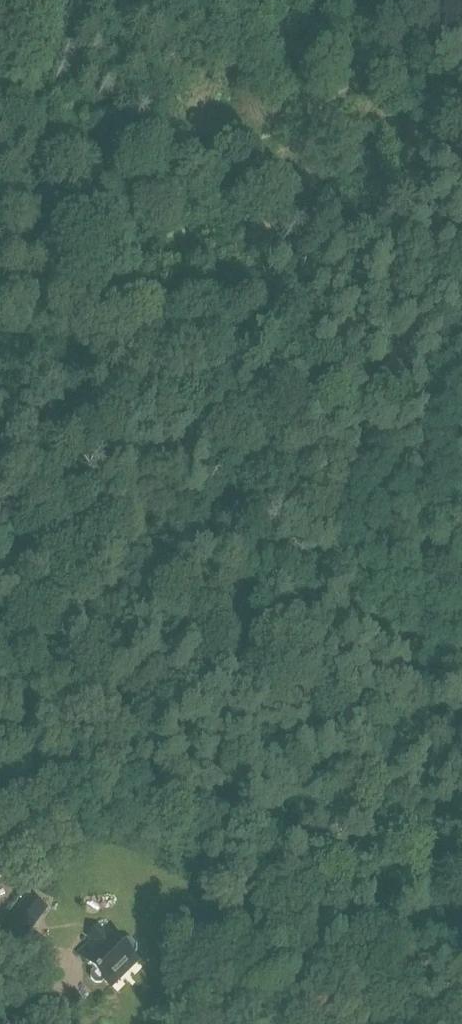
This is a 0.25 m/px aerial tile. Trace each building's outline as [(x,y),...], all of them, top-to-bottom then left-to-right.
[(0,924),(0,932),(13,943),(43,906),(26,892),(0,924)] [(136,952),(137,946),(130,939),(124,939),(122,942),(107,927),(101,932),(98,928),(90,934),(94,938),(79,953),(94,969),(92,972),(92,978),(96,982),(102,983),(105,980),(111,987),(139,960),(134,955),(136,952)]
